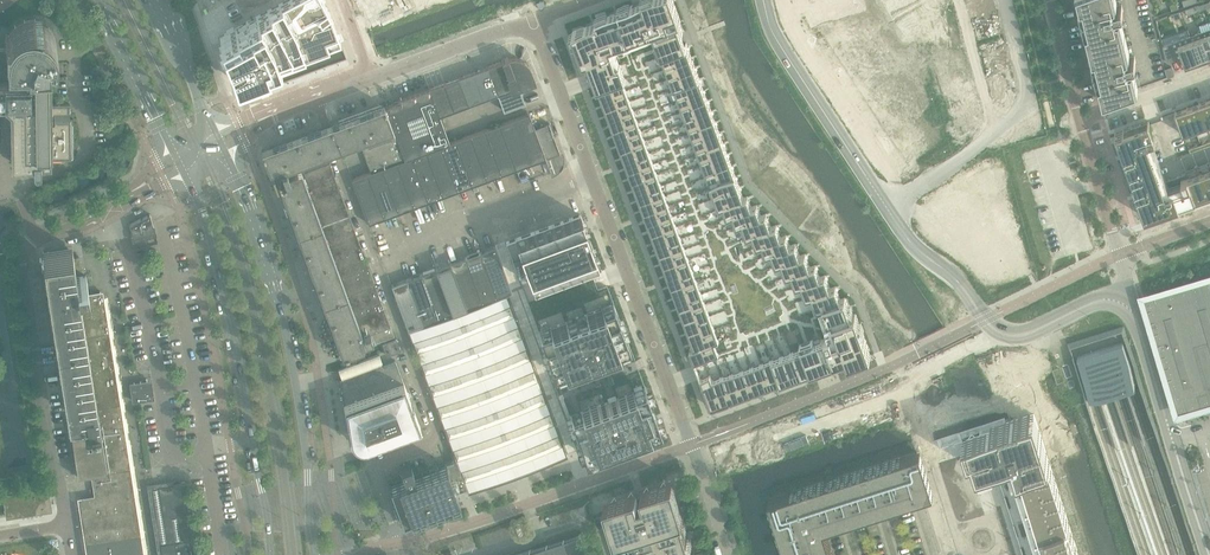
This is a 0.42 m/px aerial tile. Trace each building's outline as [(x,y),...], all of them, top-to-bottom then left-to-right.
[(220,36),(229,58),(236,81),(241,79),(304,56),(341,42),(339,38),(336,30),(334,24),(330,13),(323,0),(287,0),(256,17),(248,21),(224,34),(220,36)] [(598,23),(597,21),(595,22),(596,24),(572,33),(573,34),(575,33),(580,46),(578,46),(583,62),(588,61),(591,68),(597,87),(622,77),(626,88),(630,99),(634,109),(638,119),(641,129),(645,139),(649,151),(653,161),(657,171),(661,183),(665,193),(669,203),(673,214),(677,224),(681,236),(685,247),(689,257),(693,269),(697,279),(701,291),(705,301),(710,313),(715,326),(719,338),(714,340),(719,353),(694,362),(700,377),(709,374),(712,380),(722,376),(732,372),(742,369),(752,365),(762,361),(772,358),(782,354),(792,350),(802,347),(811,371),(812,371),(822,367),(836,362),(845,359),(856,354),(858,359),(870,354),(871,354),(869,350),(862,331),(859,332),(856,323),(859,323),(856,314),(851,315),(845,298),(841,300),(836,286),(830,288),(831,289),(795,302),(790,289),(786,277),(781,264),(775,266),(771,254),(766,256),(762,245),(756,247),(752,235),(746,237),(742,224),(736,226),(732,215),(727,217),(723,206),(719,208),(715,196),(711,185),(707,174),(702,162),(698,152),(694,141),(690,130),(686,120),(682,109),(678,98),(674,86),(670,76),(666,66),(662,54),(687,45),(686,43),(684,38),(683,33),(678,20),(681,19),(674,0),(647,0),(644,1),(644,0),(642,0),(642,2),(641,2),(632,5),(631,6),(631,8),(621,12),(620,10),(619,10),(619,13),(607,17),(608,20),(598,23)] [(826,38),(865,12),(861,2),(850,6),(848,0),(809,0),(826,38)] [(896,1),(900,18),(913,14),(909,0),(901,0),(896,1)] [(924,11),(925,11),(951,4),(951,2),(952,2),(952,0),(920,0),(924,11)] [(1117,3),(1116,0),(1077,0),(1079,5),(1078,5),(1080,13),(1084,12),(1087,23),(1083,24),(1085,32),(1088,44),(1125,35),(1120,15),(1114,17),(1113,14),(1123,12),(1122,5),(1112,7),(1111,5),(1117,3)] [(951,4),(925,11),(929,25),(957,18),(953,3),(951,4)] [(1179,8),(1177,3),(1170,5),(1172,11),(1179,8)] [(1180,12),(1173,14),(1175,20),(1182,17),(1180,12)] [(0,47),(0,102),(2,102),(5,102),(10,107),(10,116),(14,116),(14,162),(33,161),(33,167),(33,168),(34,169),(34,170),(35,171),(36,171),(37,171),(38,171),(39,171),(39,170),(40,170),(40,169),(41,168),(41,167),(40,159),(49,159),(73,159),(72,122),(72,119),(70,119),(70,104),(49,104),(48,78),(50,78),(50,61),(46,61),(46,57),(49,57),(49,56),(48,56),(48,52),(56,55),(57,48),(57,45),(56,43),(56,41),(55,38),(55,36),(54,34),(52,32),(51,30),(50,29),(49,28),(48,26),(46,25),(43,23),(41,21),(42,19),(35,18),(33,18),(31,18),(29,19),(27,19),(25,20),(23,20),(20,22),(17,23),(15,25),(13,26),(12,28),(11,29),(10,30),(9,32),(8,33),(6,33),(5,40),(5,41),(5,42),(5,44),(5,46),(6,47),(0,47)] [(826,38),(824,39),(847,75),(889,47),(877,29),(867,35),(855,18),(826,38)] [(1198,25),(1201,32),(1209,57),(1209,21),(1198,25)] [(1201,32),(1189,36),(1198,62),(1209,57),(1201,32)] [(1124,56),(1130,55),(1125,35),(1088,44),(1091,56),(1093,64),(1096,63),(1099,74),(1096,75),(1098,83),(1102,101),(1138,88),(1133,67),(1127,68),(1126,65),(1136,63),(1134,56),(1124,59),(1124,56)] [(1167,63),(1182,57),(1185,66),(1198,62),(1189,36),(1163,46),(1165,57),(1167,63)] [(687,45),(662,54),(666,66),(691,57),(687,45)] [(508,56),(501,59),(510,83),(517,80),(519,85),(533,80),(532,79),(533,79),(529,68),(528,66),(527,65),(526,63),(525,62),(524,61),(522,60),(519,59),(517,58),(516,58),(514,58),(511,58),(509,58),(508,56)] [(691,57),(666,66),(670,76),(695,67),(691,57)] [(487,66),(498,93),(497,94),(504,110),(525,102),(519,85),(517,80),(510,83),(501,59),(502,61),(487,66)] [(487,66),(473,72),(483,99),(497,94),(498,93),(487,66)] [(695,67),(670,76),(674,86),(699,77),(696,70),(695,67)] [(1171,67),(1165,69),(1168,78),(1174,76),(1171,67)] [(473,72),(458,77),(468,104),(483,99),(473,72)] [(458,77),(444,82),(454,110),(468,104),(458,77)] [(622,77),(597,87),(601,97),(626,88),(622,77)] [(699,77),(674,86),(678,98),(703,89),(699,77)] [(444,82),(429,88),(439,115),(454,110),(444,82)] [(399,99),(400,101),(386,106),(384,107),(404,159),(411,157),(426,151),(440,146),(449,143),(439,115),(429,88),(399,99)] [(626,88),(601,97),(605,108),(630,99),(626,88)] [(703,89),(678,98),(682,109),(707,100),(703,89)] [(630,99),(605,108),(609,118),(634,109),(630,99)] [(1199,103),(1207,125),(1208,125),(1209,128),(1209,132),(1209,99),(1200,103),(1199,103)] [(707,100),(682,109),(686,120),(711,111),(707,100)] [(1188,107),(1187,107),(1195,129),(1195,130),(1196,132),(1209,128),(1208,125),(1207,125),(1199,103),(1188,107)] [(279,181),(279,182),(328,314),(343,356),(346,354),(346,355),(349,354),(349,353),(374,343),(373,340),(393,333),(392,332),(330,163),(330,162),(304,172),(304,171),(301,164),(302,164),(301,163),(286,169),(286,168),(285,168),(284,165),(333,146),(339,144),(340,147),(341,147),(340,146),(347,144),(347,145),(360,140),(371,172),(382,168),(396,162),(404,159),(384,107),(384,105),(326,126),(262,150),(269,169),(273,168),(274,169),(279,181)] [(1186,108),(1173,112),(1181,135),(1194,130),(1186,108)] [(634,109),(609,118),(613,128),(638,119),(634,109)] [(711,111),(686,120),(690,130),(715,121),(711,111)] [(529,113),(514,119),(530,163),(545,158),(535,130),(529,113)] [(514,119),(499,124),(516,169),(530,163),(514,119)] [(638,119),(613,128),(615,135),(616,138),(641,129),(638,119)] [(715,121),(690,130),(694,141),(719,132),(715,121)] [(1116,133),(1114,134),(1115,135),(1117,142),(1118,143),(1120,150),(1121,152),(1123,158),(1124,160),(1126,167),(1127,168),(1129,175),(1130,176),(1132,183),(1133,184),(1136,193),(1136,194),(1139,201),(1139,202),(1142,209),(1142,211),(1144,216),(1145,217),(1146,217),(1153,214),(1154,214),(1161,211),(1163,211),(1170,208),(1171,208),(1178,205),(1179,205),(1186,202),(1187,202),(1194,199),(1195,199),(1187,177),(1182,179),(1180,175),(1170,179),(1162,182),(1161,180),(1148,143),(1147,142),(1155,139),(1150,125),(1149,121),(1147,122),(1141,124),(1139,125),(1132,127),(1131,128),(1124,130),(1123,131),(1116,133)] [(499,124),(484,130),(501,174),(516,169),(499,124)] [(550,125),(535,130),(545,158),(551,174),(552,173),(553,173),(554,172),(555,171),(556,170),(557,169),(558,168),(559,168),(559,166),(560,165),(560,164),(561,163),(561,162),(561,160),(561,159),(561,158),(561,156),(561,155),(561,154),(550,125)] [(641,129),(616,138),(620,148),(645,139),(641,129)] [(484,130),(470,135),(486,180),(501,174),(484,130)] [(719,132),(694,141),(698,152),(723,143),(719,132)] [(470,135),(455,140),(472,185),(486,180),(470,135)] [(645,139),(620,148),(625,160),(649,151),(645,139)] [(449,143),(440,146),(457,191),(472,185),(455,140),(449,143)] [(723,143),(698,152),(702,162),(727,153),(723,143)] [(440,146),(426,151),(442,196),(457,191),(440,146)] [(426,151),(411,157),(428,202),(442,196),(426,151)] [(649,151),(625,160),(629,170),(653,161),(649,151)] [(727,153),(702,162),(707,174),(731,165),(727,153)] [(404,159),(396,162),(413,207),(428,202),(411,157),(404,159)] [(653,161),(629,170),(632,180),(657,171),(653,161)] [(396,162),(382,168),(398,212),(413,207),(396,162)] [(731,165),(707,174),(711,185),(735,176),(731,165)] [(371,172),(367,173),(384,218),(398,212),(382,168),(371,172)] [(1200,172),(1208,195),(1209,194),(1209,169),(1200,172)] [(657,171),(632,180),(637,192),(661,183),(657,171)] [(1200,172),(1187,177),(1195,199),(1196,199),(1207,195),(1208,195),(1200,172)] [(367,173),(352,179),(369,223),(384,218),(367,173)] [(735,176),(711,185),(715,196),(739,186),(735,176)] [(661,183),(637,192),(640,202),(665,193),(661,183)] [(739,186),(715,196),(719,208),(723,206),(744,198),(743,196),(739,186)] [(665,193),(640,202),(644,212),(669,203),(665,193)] [(744,198),(723,206),(727,217),(732,215),(752,208),(752,207),(751,206),(748,196),(744,198)] [(669,203),(644,212),(648,223),(673,214),(669,203)] [(752,208),(732,215),(736,226),(742,224),(761,216),(760,215),(757,205),(752,207),(752,208)] [(673,214),(648,223),(652,233),(677,224),(673,214)] [(761,216),(742,224),(746,237),(752,235),(771,228),(771,227),(771,226),(766,214),(761,216)] [(580,215),(506,242),(519,278),(520,279),(529,275),(533,284),(597,260),(591,242),(580,215)] [(677,224),(652,233),(656,245),(681,236),(677,224)] [(771,228),(752,235),(756,247),(762,245),(781,238),(781,237),(780,236),(776,225),(771,227),(771,228)] [(781,238),(762,245),(766,256),(771,254),(790,246),(790,245),(786,235),(781,237),(781,238)] [(681,236),(656,245),(660,256),(685,247),(681,236)] [(790,246),(771,254),(775,266),(781,264),(800,256),(799,254),(796,244),(790,246)] [(80,297),(78,283),(81,282),(81,283),(87,282),(86,273),(82,273),(79,257),(82,256),(82,255),(74,257),(72,247),(72,246),(43,251),(43,252),(67,407),(68,412),(71,412),(73,412),(73,411),(73,412),(76,412),(76,411),(82,410),(83,416),(83,418),(76,419),(76,422),(70,423),(78,476),(91,474),(95,495),(81,497),(81,498),(90,554),(141,554),(108,345),(100,294),(80,297)] [(494,246),(480,252),(496,297),(507,293),(511,291),(494,246)] [(685,247),(660,256),(664,266),(689,257),(685,247)] [(480,252),(465,257),(482,302),(496,297),(480,252)] [(800,256),(781,264),(786,277),(810,268),(810,267),(810,266),(805,254),(800,256)] [(465,257),(450,263),(467,308),(482,302),(465,257)] [(689,257),(664,266),(668,278),(693,269),(689,257)] [(450,263),(436,268),(452,313),(467,308),(450,263)] [(810,268),(786,277),(790,289),(820,278),(820,277),(819,276),(816,265),(810,267),(810,268)] [(436,268),(421,274),(438,318),(452,313),(436,268)] [(693,269),(668,278),(672,288),(697,279),(693,269)] [(1202,407),(1201,406),(1178,413),(1143,298),(1209,279),(1209,272),(1138,293),(1137,294),(1155,358),(1172,419),(1209,408),(1209,404),(1202,407)] [(421,274),(406,279),(423,324),(438,318),(421,274)] [(820,278),(790,289),(795,302),(831,289),(830,288),(830,287),(825,275),(820,277),(820,278)] [(406,279),(391,285),(408,329),(423,324),(406,279)] [(697,279),(672,288),(677,300),(701,291),(697,279)] [(1143,298),(1178,413),(1201,406),(1202,407),(1209,404),(1209,279),(1143,298)] [(701,291),(677,300),(680,310),(705,301),(701,291)] [(417,351),(416,351),(456,458),(456,459),(456,460),(467,488),(468,491),(567,455),(507,294),(507,293),(496,297),(482,302),(467,308),(452,313),(438,318),(423,324),(408,329),(408,331),(409,331),(417,351)] [(705,301),(680,310),(685,322),(710,313),(705,301)] [(539,330),(539,332),(554,370),(553,370),(554,371),(629,343),(628,342),(620,320),(618,315),(614,304),(613,303),(539,330)] [(710,313),(685,322),(690,336),(715,326),(710,313)] [(715,326),(690,336),(694,347),(694,348),(714,340),(719,338),(715,326)] [(384,341),(384,342),(383,343),(387,355),(400,350),(396,338),(386,342),(386,341),(384,341)] [(694,347),(689,349),(694,362),(719,353),(714,340),(694,348),(694,347)] [(1123,342),(1077,357),(1090,396),(1135,382),(1123,342)] [(802,347),(792,350),(801,375),(811,371),(802,347)] [(792,350),(782,354),(791,379),(801,375),(792,350)] [(344,404),(348,436),(350,435),(350,437),(350,438),(351,439),(352,441),(353,442),(354,443),(356,444),(358,445),(359,446),(361,446),(363,446),(365,446),(367,445),(367,447),(420,427),(413,406),(410,407),(409,403),(411,402),(403,381),(395,360),(383,364),(379,354),(338,369),(344,404)] [(782,354),(772,358),(781,382),(791,379),(782,354)] [(772,358),(762,361),(771,386),(781,382),(772,358)] [(762,361),(752,365),(761,390),(771,386),(762,361)] [(752,365),(742,369),(751,393),(761,390),(752,365)] [(742,369),(732,372),(741,397),(751,393),(742,369)] [(732,372),(722,376),(731,401),(741,397),(732,372)] [(709,374),(700,377),(711,408),(721,404),(712,380),(709,374)] [(722,376),(712,380),(721,404),(731,401),(722,376)] [(151,395),(153,398),(155,398),(151,379),(129,382),(132,402),(134,401),(134,393),(131,385),(141,385),(150,382),(151,395)] [(134,393),(134,401),(140,400),(153,398),(151,395),(150,382),(141,385),(131,385),(134,393)] [(645,388),(571,416),(580,442),(585,454),(585,455),(586,455),(587,455),(658,428),(660,428),(660,427),(659,426),(657,421),(655,414),(645,388)] [(966,437),(977,470),(990,465),(991,465),(993,468),(995,468),(996,467),(999,477),(999,479),(1006,501),(1019,540),(1024,554),(1036,554),(1011,476),(1017,474),(1020,473),(1044,548),(1046,554),(1078,554),(1050,468),(1049,464),(1049,463),(1034,415),(980,432),(966,437)] [(913,507),(911,501),(917,499),(925,496),(912,454),(903,457),(768,499),(786,554),(833,554),(826,534),(913,507)] [(409,461),(400,465),(405,479),(390,485),(403,521),(460,500),(456,492),(467,488),(456,460),(414,475),(409,461)] [(173,485),(172,480),(147,484),(158,554),(162,554),(161,551),(162,551),(160,544),(175,542),(181,541),(189,539),(185,513),(177,514),(163,516),(162,509),(161,501),(159,487),(173,485)] [(610,500),(612,508),(621,535),(634,531),(642,554),(694,554),(682,516),(670,481),(643,489),(645,498),(640,499),(638,491),(610,500)] [(159,487),(161,501),(162,509),(163,516),(177,514),(185,513),(192,512),(188,482),(173,485),(159,487)] [(52,508),(50,497),(48,485),(2,492),(6,515),(52,508)] [(581,534),(515,554),(588,554),(581,534)] [(162,551),(161,551),(162,554),(192,554),(189,539),(183,541),(181,541),(175,542),(160,544),(162,551)]
